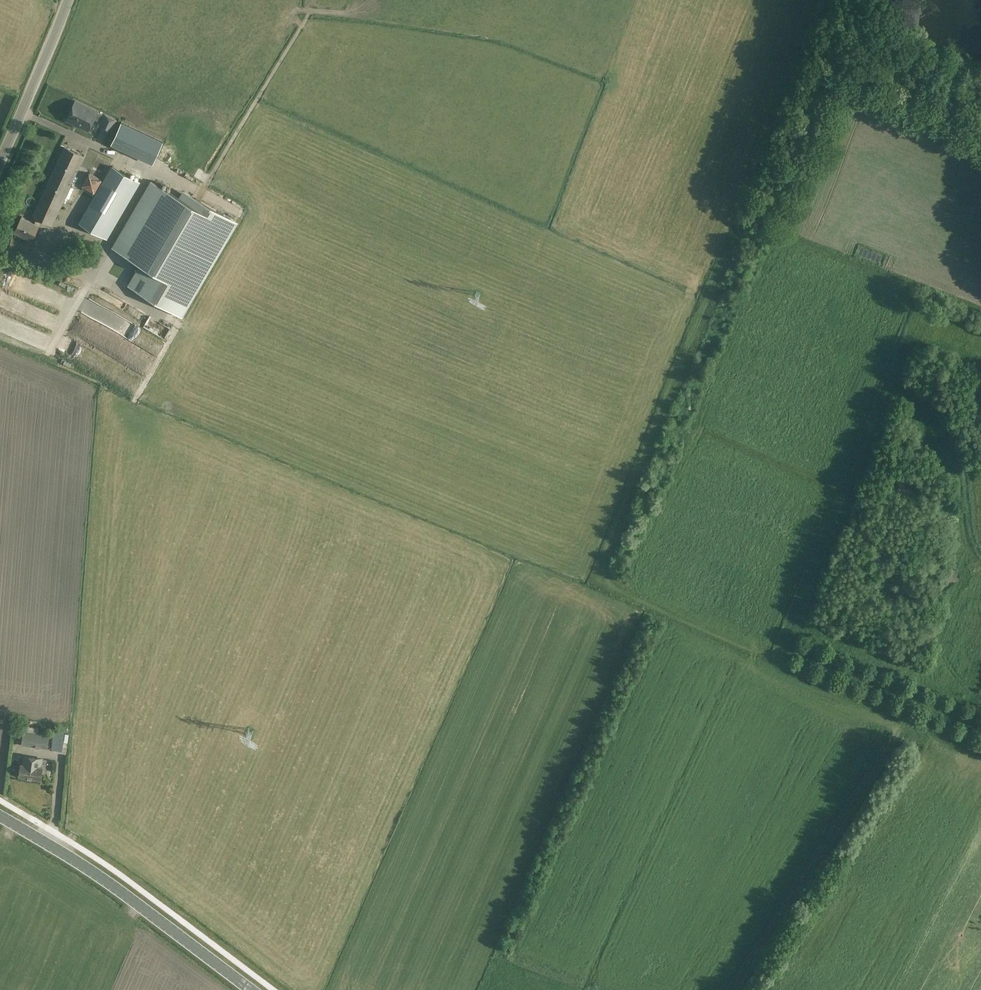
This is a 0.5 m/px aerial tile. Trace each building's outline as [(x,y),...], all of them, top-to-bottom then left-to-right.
[(75,100),(66,120),(87,130),(93,117),(101,121),(99,127),(110,132),(116,119),(105,114),(104,115),(97,112),(97,111),(75,100)] [(122,121),(112,142),(153,161),(163,140),(122,121)] [(64,146),(32,216),(41,220),(52,225),(72,182),(84,156),(64,146)] [(84,165),(102,172),(106,160),(88,153),(84,165)] [(107,238),(140,182),(113,166),(107,177),(80,222),(107,238)] [(80,186),(78,192),(89,196),(97,176),(82,171),(77,184),(80,186)] [(182,316),(226,241),(237,221),(184,190),(180,197),(151,180),(112,246),(141,263),(128,285),(182,316)] [(22,216),(15,231),(16,232),(31,238),(32,239),(39,224),(41,220),(32,216),(30,220),(22,216)] [(11,241),(10,241),(9,246),(29,250),(31,241),(31,240),(30,240),(31,238),(16,232),(15,237),(12,236),(11,241)] [(17,290),(27,293),(30,281),(20,278),(17,290)] [(109,295),(106,303),(121,310),(125,302),(109,295)] [(79,308),(118,330),(125,318),(86,296),(79,308)] [(120,332),(126,338),(136,326),(129,321),(120,332)] [(123,341),(110,337),(108,345),(121,348),(123,341)] [(51,749),(62,750),(64,730),(54,728),(51,749)] [(48,749),(50,734),(23,731),(21,745),(48,749)] [(19,776),(41,779),(42,765),(40,765),(41,759),(24,756),(23,764),(21,764),(19,776)]
